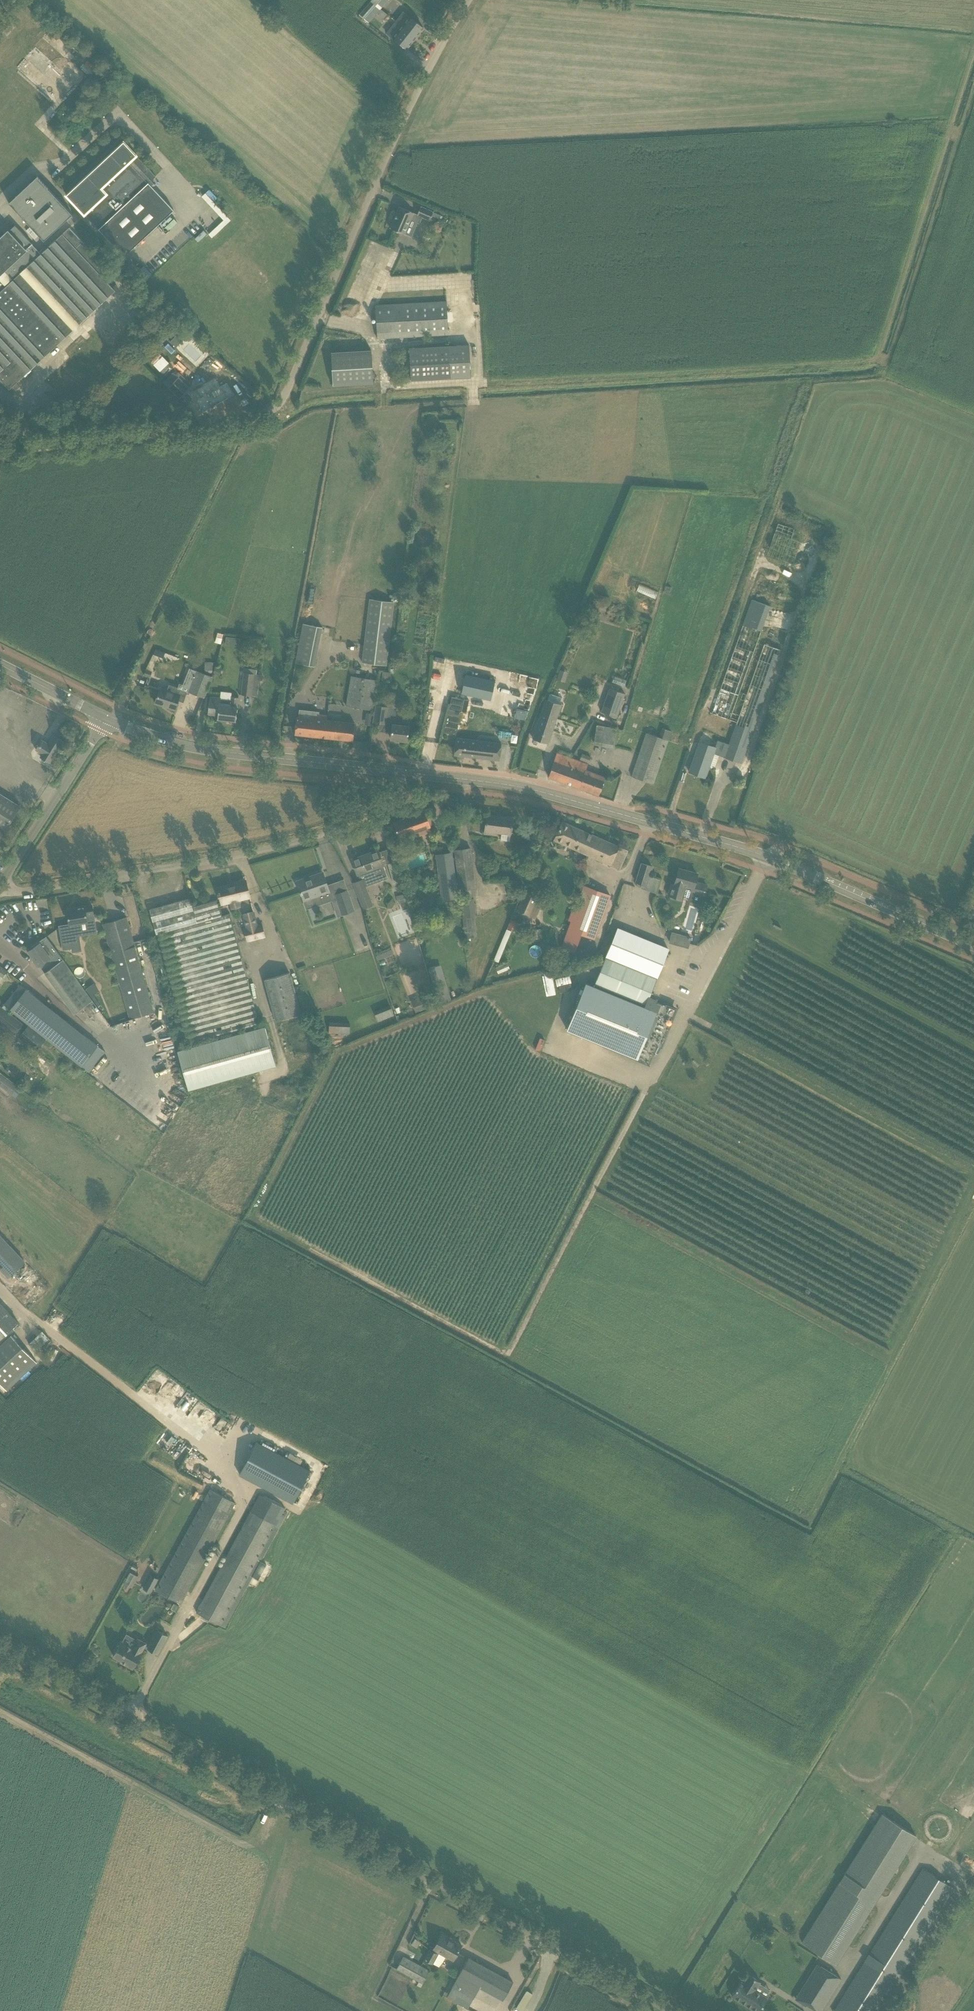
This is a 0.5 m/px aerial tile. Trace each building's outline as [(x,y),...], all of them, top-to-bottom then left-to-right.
[(381,8),(388,0),(372,0),(371,1),(381,8)] [(381,8),(371,1),(359,15),(368,22),(381,8)] [(410,34),(415,38),(423,28),(403,12),(397,21),(411,32),(410,34)] [(411,32),(397,21),(387,33),(406,49),(415,38),(410,34),(411,32)] [(148,183),(156,176),(123,141),(66,195),(98,230),(99,229),(124,257),(174,210),(148,183)] [(37,176),(8,203),(44,241),(72,214),(37,176)] [(430,220),(433,212),(421,206),(417,215),(430,220)] [(399,207),(390,228),(404,234),(414,213),(399,207)] [(13,393),(20,386),(16,383),(119,288),(116,285),(113,288),(103,277),(110,270),(70,228),(42,254),(32,244),(33,244),(16,225),(0,239),(0,380),(13,393)] [(447,301),(385,305),(375,305),(377,338),(449,334),(447,301)] [(409,348),(411,380),(471,377),(469,345),(409,348)] [(331,353),(333,385),(373,383),(371,350),(331,353)] [(191,387),(177,373),(175,375),(173,372),(163,383),(180,399),(191,387)] [(227,382),(226,383),(220,386),(220,387),(206,395),(202,387),(192,392),(203,412),(234,395),(229,386),(227,382)] [(769,555),(796,563),(806,531),(779,523),(769,555)] [(369,599),(362,663),(387,666),(394,602),(369,599)] [(700,742),(689,772),(705,778),(709,766),(715,768),(719,755),(725,757),(724,758),(741,764),(780,650),(763,644),(745,694),(742,694),(740,699),(743,700),(738,714),(733,712),(739,695),(762,630),(770,607),(751,600),(743,624),(720,688),(712,712),(711,712),(711,713),(730,719),(728,723),(736,726),(729,745),(718,740),(715,747),(700,742)] [(304,622),(297,662),(317,666),(325,626),(304,622)] [(239,644),(240,636),(227,636),(227,644),(239,644)] [(165,653),(155,649),(153,655),(163,658),(165,653)] [(189,668),(183,685),(190,687),(188,691),(189,691),(203,697),(211,676),(197,671),(199,664),(193,662),(191,669),(189,668)] [(215,667),(213,674),(219,676),(222,669),(215,667)] [(381,679),(390,681),(391,673),(382,671),(381,679)] [(244,672),(241,695),(251,696),(253,673),(244,672)] [(466,674),(461,693),(491,700),(495,680),(466,674)] [(372,709),(376,680),(350,677),(346,705),(372,709)] [(160,687),(159,691),(155,703),(175,710),(178,700),(183,702),(187,693),(177,690),(178,688),(169,685),(168,689),(160,687)] [(609,688),(601,712),(617,717),(625,694),(609,688)] [(547,700),(546,699),(533,738),(548,744),(561,704),(560,704),(562,697),(550,693),(547,700)] [(451,695),(443,730),(455,733),(461,709),(466,710),(468,699),(464,697),(463,698),(451,695)] [(210,697),(209,704),(208,714),(218,715),(217,719),(236,721),(238,698),(231,697),(231,700),(220,698),(210,697)] [(375,705),(373,722),(386,724),(388,707),(375,705)] [(297,716),(296,721),(295,734),(353,741),(355,723),(327,720),(327,715),(318,714),(318,719),(297,716)] [(393,724),(391,739),(407,740),(410,716),(403,715),(401,725),(393,724)] [(596,725),(593,744),(614,747),(617,729),(596,725)] [(659,737),(647,733),(632,777),(653,784),(668,740),(671,731),(662,728),(659,737)] [(42,740),(36,749),(43,754),(40,757),(50,763),(63,741),(54,735),(48,744),(42,740)] [(499,760),(501,743),(456,738),(454,755),(499,760)] [(588,763),(557,752),(548,777),(599,795),(606,777),(585,769),(588,763)] [(591,756),(582,753),(580,760),(588,763),(591,756)] [(20,807),(0,794),(0,840),(20,807)] [(431,827),(425,811),(393,822),(399,838),(431,827)] [(487,815),(485,833),(495,834),(496,832),(501,832),(500,840),(510,841),(511,834),(513,818),(487,815)] [(627,851),(562,822),(554,840),(619,869),(627,851)] [(470,848),(454,851),(465,938),(477,936),(475,917),(477,916),(473,889),(476,888),(470,848)] [(378,850),(352,860),(357,874),(358,874),(360,880),(363,879),(366,886),(378,882),(388,878),(384,865),(378,850)] [(459,898),(452,852),(435,854),(442,900),(459,898)] [(652,866),(642,863),(636,882),(646,885),(652,866)] [(670,884),(667,896),(670,897),(681,899),(685,886),(691,888),(688,898),(687,901),(700,904),(703,895),(704,895),(707,885),(695,882),(698,874),(679,869),(676,879),(674,885),(670,884)] [(313,898),(330,892),(324,875),(307,881),(306,878),(297,881),(301,891),(300,892),(301,895),(302,894),(307,908),(315,905),(313,898)] [(360,881),(354,883),(364,908),(373,905),(366,886),(363,879),(360,880),(360,881)] [(250,897),(246,883),(227,887),(227,886),(218,888),(222,903),(231,901),(233,909),(240,907),(238,900),(250,897)] [(594,939),(611,895),(583,885),(574,910),(572,909),(568,920),(570,921),(561,947),(574,952),(581,934),(594,939)] [(342,914),(354,910),(347,890),(335,895),(342,914)] [(525,891),(516,911),(535,919),(544,899),(525,891)] [(222,918),(217,900),(193,907),(190,898),(150,909),(157,935),(160,934),(191,1045),(260,1026),(230,915),(222,918)] [(70,924),(59,926),(63,949),(73,948),(73,952),(82,951),(80,940),(79,935),(78,925),(88,923),(87,916),(93,915),(92,906),(77,908),(77,910),(68,912),(70,924)] [(253,911),(243,914),(247,929),(244,930),(247,941),(265,937),(262,925),(257,926),(253,911)] [(126,917),(103,924),(131,1020),(154,1014),(143,976),(141,969),(129,928),(126,917)] [(512,920),(508,929),(514,931),(517,923),(512,920)] [(606,956),(594,985),(594,986),(586,982),(566,1030),(637,1059),(644,1041),(661,1048),(678,1007),(666,1002),(665,1005),(657,1002),(658,999),(650,996),(658,977),(669,949),(625,931),(618,928),(606,956)] [(672,932),(670,942),(678,945),(688,947),(690,937),(681,935),(672,932)] [(32,947),(28,950),(33,958),(31,959),(36,967),(42,963),(54,954),(54,953),(57,951),(46,936),(43,938),(31,946),(32,947)] [(54,954),(42,963),(47,971),(63,959),(57,951),(54,953),(54,954)] [(443,965),(432,966),(434,981),(445,980),(443,965)] [(556,972),(548,972),(549,995),(557,994),(556,972)] [(277,1022),(302,1015),(290,973),(265,980),(277,1022)] [(545,975),(537,976),(539,989),(547,988),(545,975)] [(94,983),(86,989),(91,996),(93,995),(99,990),(94,983)] [(20,984),(16,989),(4,1005),(29,1024),(47,1038),(83,1065),(98,1045),(65,1020),(20,984)] [(416,1011),(430,1006),(425,995),(412,1000),(416,1011)] [(23,1024),(0,1006),(0,1021),(15,1033),(23,1024)] [(379,1020),(396,1016),(394,1008),(377,1013),(379,1020)] [(47,1038),(29,1024),(20,1036),(37,1049),(47,1038)] [(332,1024),(332,1032),(352,1033),(352,1025),(332,1024)] [(275,1064),(264,1026),(177,1051),(188,1089),(275,1064)] [(9,1277),(25,1262),(0,1236),(0,1268),(9,1277)] [(17,1322),(0,1303),(0,1339),(17,1322)] [(0,1345),(0,1384),(8,1391),(37,1363),(11,1335),(0,1345)] [(239,1475),(292,1503),(310,1470),(257,1441),(239,1475)] [(210,1490),(161,1581),(156,1590),(181,1604),(235,1503),(210,1490)] [(259,1494),(196,1612),(225,1628),(252,1577),(258,1580),(260,1576),(264,1578),(271,1566),(261,1561),(285,1516),(282,1514),(285,1508),(259,1494)] [(125,1582),(132,1586),(138,1575),(131,1571),(125,1582)] [(151,1575),(143,1589),(151,1593),(158,1579),(151,1575)] [(173,1602),(170,1608),(176,1611),(179,1606),(173,1602)] [(157,1654),(167,1635),(158,1630),(148,1649),(157,1654)] [(133,1669),(142,1652),(141,1652),(146,1643),(138,1639),(133,1647),(121,1641),(113,1656),(125,1663),(124,1664),(133,1669)] [(836,1963),(916,1835),(882,1814),(802,1942),(836,1963)] [(834,2010),(876,2010),(953,1887),(923,1869),(834,2010)] [(442,1962),(446,1955),(453,1959),(461,1945),(442,1934),(433,1951),(430,1950),(425,1959),(433,1963),(439,1966),(442,1962)] [(412,1944),(416,1947),(420,1942),(415,1939),(412,1944)] [(404,1956),(397,1969),(419,1981),(422,1983),(429,1970),(404,1956)] [(468,1957),(459,1975),(453,1986),(474,1997),(480,1986),(503,1999),(513,1982),(468,1957)] [(804,1991),(811,1996),(806,2004),(818,2010),(820,2010),(841,1978),(817,1964),(809,1977),(811,1979),(804,1991)] [(383,1989),(394,1994),(402,1978),(391,1973),(383,1989)] [(731,1996),(756,2010),(758,2010),(767,1997),(755,1989),(760,1981),(749,1974),(744,1982),(741,1981),(731,1996)] [(532,1994),(527,1991),(517,2009),(520,2010),(522,2010),(532,1994)]
